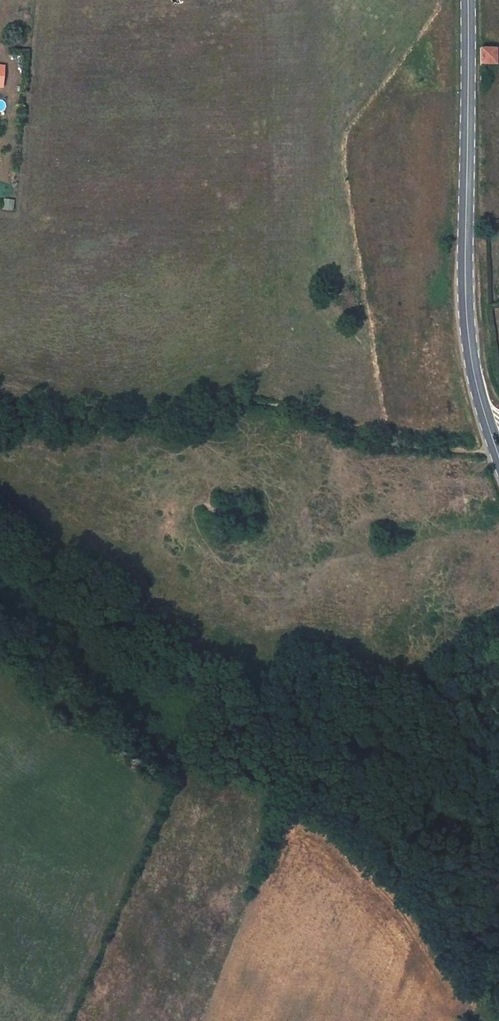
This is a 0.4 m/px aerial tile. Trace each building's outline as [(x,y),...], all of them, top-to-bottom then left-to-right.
[(496,48),(482,47),(481,62),(495,63),(496,48)]
